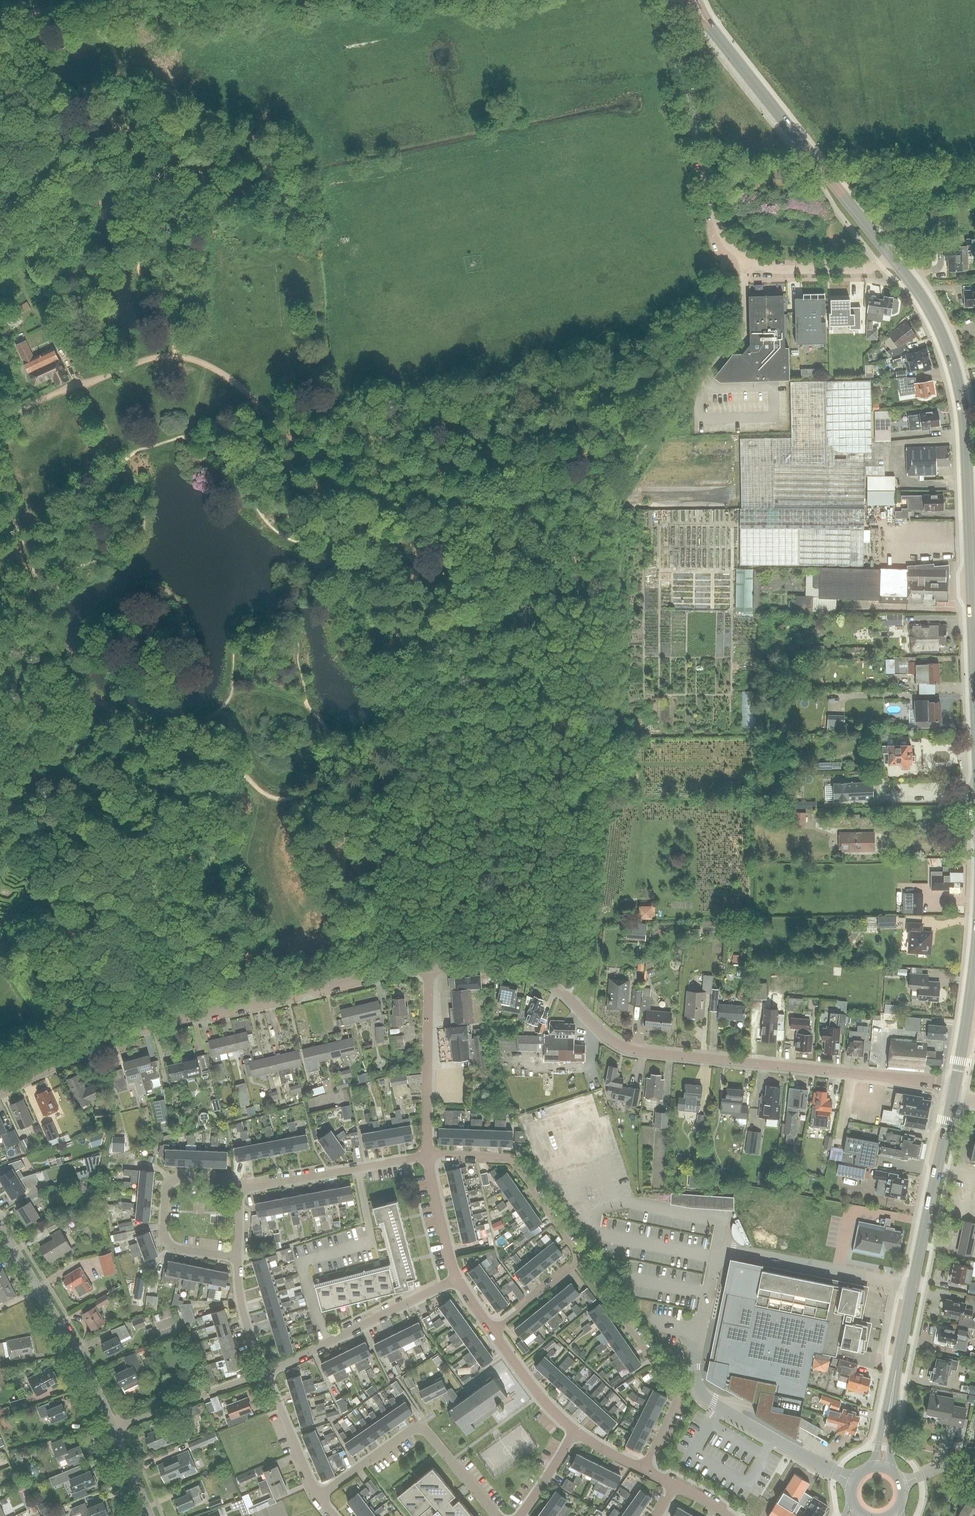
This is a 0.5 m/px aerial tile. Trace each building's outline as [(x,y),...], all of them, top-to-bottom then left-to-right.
[(897,214),(906,214),(905,202),(897,202),(897,214)] [(967,250),(974,250),(974,239),(967,239),(967,247),(959,247),(959,251),(945,251),(945,260),(949,260),(949,271),(965,271),(965,270),(968,270),(967,250)] [(965,292),(966,307),(968,307),(968,308),(974,307),(974,306),(974,291),(965,292)] [(803,298),(794,298),(796,344),(826,343),(825,298),(816,298),(816,294),(803,294),(803,298)] [(867,314),(866,340),(877,340),(877,329),(872,329),(873,321),(877,321),(880,300),(877,299),(877,297),(876,296),(872,295),(870,296),(870,298),(869,298),(867,314)] [(767,296),(749,296),(750,344),(742,353),(732,353),(713,377),(720,382),(789,380),(788,348),(784,348),(783,299),(767,300),(767,296)] [(880,300),(877,321),(882,322),(883,313),(891,314),(893,314),(895,313),(897,312),(899,302),(897,300),(895,299),(893,298),(884,296),(884,300),(880,300)] [(829,313),(829,330),(833,330),(833,326),(850,325),(850,330),(861,330),(861,308),(850,308),(850,300),(831,300),(831,313),(829,313)] [(28,302),(18,307),(21,313),(31,308),(28,302)] [(696,319),(690,323),(694,329),(700,324),(696,319)] [(898,348),(888,351),(892,357),(900,354),(907,352),(909,351),(904,345),(917,336),(906,322),(889,335),(898,348)] [(62,368),(53,348),(33,357),(26,341),(17,345),(28,368),(35,384),(54,376),(58,384),(68,380),(62,368)] [(907,352),(900,354),(901,357),(902,356),(904,363),(905,363),(907,370),(911,369),(912,370),(917,368),(921,367),(922,368),(923,371),(931,369),(931,368),(930,364),(926,350),(908,355),(907,352)] [(801,377),(815,376),(815,369),(801,369),(801,377)] [(863,554),(869,554),(870,530),(864,530),(864,525),(864,509),(864,505),(865,476),(867,476),(867,490),(895,490),(895,476),(884,476),(884,443),(891,443),(890,412),(871,412),(871,380),(791,382),(792,438),(741,439),(742,508),(740,508),(741,565),(790,564),(799,565),(863,567),(863,554)] [(930,395),(935,394),(932,381),(904,386),(905,392),(915,390),(917,397),(921,396),(921,397),(922,397),(924,399),(928,398),(929,396),(930,396),(930,395)] [(930,427),(940,426),(938,411),(932,412),(932,411),(926,412),(926,413),(920,413),(920,414),(908,416),(910,430),(922,429),(930,428),(930,427)] [(936,466),(950,465),(949,446),(907,448),(908,475),(937,474),(936,466)] [(895,504),(894,491),(867,491),(868,505),(895,504)] [(908,508),(901,508),(901,511),(895,511),(895,518),(908,518),(908,512),(912,512),(912,510),(943,510),(943,495),(939,495),(925,495),(925,496),(901,496),(901,499),(908,499),(908,508)] [(820,568),(820,571),(815,571),(813,573),(812,586),(814,588),(820,588),(819,598),(880,600),(880,602),(907,602),(907,603),(934,603),(934,600),(948,601),(949,566),(934,568),(933,564),(918,565),(918,570),(880,569),(820,568)] [(736,569),(735,611),(752,612),(753,569),(736,569)] [(795,600),(795,610),(795,611),(813,611),(813,596),(796,596),(795,600)] [(880,615),(880,625),(902,624),(903,624),(903,615),(880,615)] [(903,624),(902,624),(902,628),(911,628),(912,653),(939,652),(938,644),(946,644),(945,625),(939,626),(939,623),(903,624)] [(823,654),(823,646),(813,646),(813,654),(823,654)] [(927,683),(939,683),(938,663),(926,664),(915,665),(915,657),(893,657),(894,674),(916,673),(916,683),(927,683)] [(794,659),(792,670),(801,672),(803,661),(794,659)] [(916,728),(937,728),(937,721),(941,721),(940,702),(927,702),(927,700),(915,701),(916,728)] [(844,731),(845,715),(828,714),(827,730),(844,731)] [(754,730),(755,720),(744,720),(743,729),(754,730)] [(880,732),(863,733),(863,742),(881,742),(880,732)] [(912,762),(915,761),(915,754),(911,754),(911,745),(907,745),(883,745),(883,752),(884,752),(884,763),(889,763),(889,764),(901,763),(902,768),(910,768),(909,763),(912,763),(912,762)] [(735,794),(736,782),(724,781),(723,793),(735,794)] [(873,782),(834,783),(834,801),(874,800),(873,782)] [(806,830),(806,816),(792,815),(792,829),(806,830)] [(840,852),(875,851),(874,832),(839,833),(840,852)] [(932,874),(932,879),(931,890),(950,890),(950,893),(959,893),(959,890),(962,890),(963,869),(944,869),(944,871),(937,871),(937,874),(932,874)] [(922,913),(923,894),(903,893),(903,913),(922,913)] [(655,917),(654,903),(640,903),(640,918),(655,917)] [(878,917),(878,927),(887,927),(887,917),(878,917)] [(627,927),(626,940),(645,941),(646,924),(640,923),(640,919),(633,919),(632,928),(627,927)] [(931,942),(931,933),(922,932),(922,924),(908,923),(907,932),(911,932),(909,952),(929,954),(930,952),(930,947),(930,942),(931,942)] [(843,963),(859,963),(859,955),(852,955),(852,953),(843,953),(843,963)] [(925,975),(923,975),(911,974),(909,987),(913,987),(918,987),(917,999),(918,999),(938,1001),(940,983),(928,982),(924,981),(925,975)] [(451,1025),(484,1022),(482,996),(479,996),(478,988),(482,988),(481,975),(449,978),(451,991),(452,990),(454,1007),(450,1008),(451,1025)] [(712,994),(712,989),(713,976),(703,975),(702,992),(687,991),(686,1016),(704,1017),(705,993),(712,994)] [(611,980),(609,1008),(625,1009),(627,981),(611,980)] [(522,1011),(525,997),(517,995),(518,988),(501,985),(498,1002),(505,1003),(504,1011),(518,1014),(517,1020),(524,1019),(525,1011),(522,1011)] [(640,1011),(641,1011),(643,988),(642,991),(632,990),(631,1004),(641,1005),(640,1011)] [(643,988),(641,1011),(647,1011),(645,1029),(670,1031),(671,1013),(650,1011),(651,998),(650,998),(651,988),(643,988)] [(527,994),(526,1003),(531,1006),(529,1012),(529,1013),(526,1020),(536,1024),(539,1017),(541,1018),(544,1010),(542,1009),(544,1006),(541,1005),(543,1000),(535,997),(527,994)] [(402,1014),(408,1014),(408,1007),(406,1007),(405,998),(400,999),(400,998),(396,998),(396,999),(394,999),(394,1007),(393,1008),(394,1015),(391,1015),(392,1027),(403,1026),(402,1014)] [(837,1000),(837,1010),(847,1010),(847,1000),(837,1000)] [(364,1005),(367,1019),(382,1015),(379,1002),(364,1005)] [(744,1020),(745,1007),(720,1004),(718,1018),(744,1020)] [(364,1005),(352,1008),(356,1021),(367,1019),(364,1005)] [(344,1024),(356,1021),(352,1008),(341,1011),(344,1024)] [(757,1028),(756,1039),(762,1039),(761,1041),(776,1042),(777,1030),(783,1030),(784,1015),(778,1014),(778,1010),(764,1009),(762,1028),(757,1028)] [(823,1028),(822,1040),(825,1041),(824,1053),(838,1054),(840,1033),(844,1034),(845,1023),(846,1017),(846,1015),(830,1013),(829,1027),(827,1027),(827,1029),(823,1028)] [(912,1017),(911,1030),(918,1031),(918,1036),(945,1038),(946,1026),(931,1025),(931,1019),(912,1017)] [(798,1029),(797,1034),(796,1042),(797,1042),(797,1050),(810,1051),(812,1035),(809,1035),(810,1020),(792,1018),(791,1028),(798,1029)] [(556,1035),(545,1035),(545,1034),(538,1034),(537,1036),(517,1035),(517,1050),(544,1051),(544,1061),(578,1062),(578,1061),(585,1061),(585,1045),(574,1045),(575,1024),(565,1024),(565,1021),(551,1021),(550,1033),(556,1033),(556,1035)] [(539,1022),(535,1032),(542,1033),(546,1025),(539,1022)] [(471,1032),(467,1033),(467,1030),(470,1030),(469,1025),(448,1028),(449,1039),(450,1039),(450,1042),(452,1042),(454,1061),(473,1059),(474,1065),(478,1065),(479,1071),(487,1070),(486,1064),(488,1064),(485,1028),(474,1029),(474,1037),(472,1037),(471,1032)] [(375,1026),(376,1042),(384,1042),(383,1026),(375,1026)] [(869,1041),(870,1032),(849,1031),(847,1054),(863,1055),(863,1049),(871,1050),(871,1041),(869,1041)] [(244,1053),(243,1048),(250,1047),(247,1033),(235,1036),(238,1050),(240,1056),(240,1054),(244,1053)] [(392,1035),(392,1048),(405,1047),(404,1034),(392,1035)] [(945,1038),(918,1036),(917,1040),(906,1039),(906,1035),(901,1035),(892,1034),(892,1038),(891,1038),(889,1068),(924,1072),(924,1070),(926,1064),(943,1066),(944,1053),(945,1039),(945,1038)] [(223,1039),(226,1052),(233,1051),(235,1057),(240,1056),(238,1050),(235,1036),(223,1039)] [(353,1038),(338,1042),(341,1056),(356,1052),(353,1038)] [(220,1054),(226,1052),(223,1039),(209,1042),(214,1062),(221,1060),(220,1054)] [(330,1058),(341,1056),(338,1042),(326,1045),(330,1058)] [(318,1061),(330,1058),(326,1045),(315,1047),(318,1061)] [(303,1050),(306,1064),(307,1068),(311,1067),(310,1063),(318,1061),(315,1047),(303,1050)] [(290,1068),(291,1068),(302,1065),(299,1051),(287,1054),(290,1068)] [(279,1071),(282,1083),(287,1082),(285,1074),(292,1073),(291,1068),(290,1068),(287,1054),(275,1057),(279,1071)] [(140,1073),(144,1087),(145,1091),(153,1089),(151,1079),(158,1077),(155,1067),(158,1066),(157,1061),(151,1063),(149,1056),(136,1059),(140,1073)] [(267,1073),(279,1071),(275,1057),(263,1060),(267,1073)] [(138,1097),(146,1094),(145,1091),(144,1087),(140,1073),(136,1059),(124,1062),(130,1084),(135,1083),(138,1097)] [(193,1077),(199,1076),(201,1080),(212,1078),(209,1063),(199,1065),(197,1059),(182,1062),(187,1079),(189,1090),(190,1090),(190,1091),(191,1091),(192,1091),(193,1091),(194,1091),(195,1090),(196,1090),(196,1089),(197,1088),(197,1087),(197,1086),(197,1085),(197,1084),(196,1084),(196,1083),(195,1083),(195,1082),(194,1082),(193,1077)] [(252,1077),(267,1073),(263,1060),(250,1063),(249,1063),(252,1077)] [(168,1066),(172,1080),(172,1082),(187,1079),(182,1062),(168,1066)] [(225,1078),(222,1063),(212,1065),(214,1071),(215,1070),(218,1080),(225,1078)] [(607,1094),(612,1095),(611,1099),(627,1102),(627,1105),(637,1107),(640,1089),(629,1087),(629,1088),(621,1087),(623,1078),(619,1078),(620,1073),(617,1072),(618,1068),(609,1066),(606,1084),(609,1085),(607,1094)] [(123,1071),(113,1074),(118,1092),(128,1089),(123,1071)] [(367,1073),(358,1075),(360,1083),(369,1080),(367,1073)] [(67,1080),(71,1088),(69,1089),(74,1100),(76,1099),(79,1107),(91,1102),(91,1101),(99,1097),(93,1085),(86,1089),(79,1074),(67,1080)] [(662,1100),(664,1080),(661,1079),(661,1075),(652,1074),(651,1078),(648,1078),(646,1099),(662,1100)] [(408,1083),(407,1075),(390,1078),(391,1086),(408,1083)] [(347,1078),(342,1080),(335,1082),(338,1090),(349,1086),(347,1078)] [(241,1105),(251,1103),(245,1081),(235,1084),(241,1105)] [(679,1097),(678,1110),(700,1112),(701,1099),(702,1086),(693,1085),(693,1084),(688,1083),(688,1085),(685,1085),(684,1097),(679,1097)] [(323,1085),(311,1089),(313,1095),(325,1092),(323,1085)] [(778,1119),(779,1112),(780,1105),(778,1105),(780,1088),(768,1086),(767,1095),(763,1095),(762,1104),(759,1103),(758,1117),(778,1119)] [(163,1089),(166,1103),(172,1101),(169,1088),(163,1089)] [(721,1107),(720,1114),(732,1115),(732,1118),(735,1118),(735,1124),(746,1125),(748,1106),(742,1105),(742,1102),(743,1102),(743,1100),(744,1090),(727,1088),(726,1099),(722,1098),(721,1107)] [(806,1108),(808,1090),(790,1088),(785,1134),(796,1135),(798,1113),(796,1113),(797,1107),(806,1108)] [(44,1116),(59,1110),(51,1091),(48,1093),(47,1090),(45,1091),(44,1090),(40,1092),(39,1094),(38,1094),(39,1096),(36,1098),(44,1116)] [(832,1102),(829,1101),(830,1098),(827,1098),(828,1092),(818,1091),(818,1093),(815,1093),(814,1104),(816,1104),(816,1106),(812,1106),(810,1126),(819,1127),(820,1118),(829,1119),(830,1111),(831,1111),(832,1102)] [(893,1111),(892,1112),(927,1118),(931,1101),(923,1099),(923,1097),(897,1092),(893,1111)] [(21,1129),(34,1123),(23,1099),(10,1105),(21,1129)] [(164,1099),(154,1101),(158,1121),(168,1119),(164,1099)] [(350,1105),(341,1107),(344,1120),(353,1118),(350,1105)] [(378,1146),(390,1143),(387,1128),(380,1129),(378,1119),(375,1105),(370,1106),(374,1130),(375,1130),(378,1146)] [(256,1113),(254,1106),(246,1108),(248,1115),(256,1113)] [(110,1109),(95,1110),(96,1121),(111,1120),(110,1109)] [(402,1119),(400,1109),(395,1110),(396,1116),(397,1116),(401,1141),(413,1139),(409,1118),(402,1119)] [(925,1128),(927,1118),(892,1112),(893,1111),(884,1109),(882,1121),(902,1124),(901,1128),(910,1130),(911,1126),(925,1128)] [(441,1127),(440,1143),(452,1144),(453,1118),(454,1110),(445,1110),(441,1112),(441,1116),(446,1116),(445,1128),(441,1127)] [(669,1112),(655,1111),(654,1126),(668,1127),(669,1112)] [(489,1130),(488,1145),(500,1146),(501,1122),(501,1117),(500,1117),(501,1113),(496,1113),(496,1117),(495,1117),(494,1130),(489,1130)] [(698,1114),(696,1130),(702,1131),(704,1115),(698,1114)] [(20,1142),(19,1140),(14,1129),(9,1131),(8,1129),(6,1130),(0,1116),(0,1133),(7,1148),(20,1142)] [(387,1128),(390,1143),(401,1141),(397,1116),(396,1116),(391,1117),(393,1127),(387,1128)] [(453,1118),(452,1144),(464,1144),(465,1128),(458,1128),(459,1118),(453,1118)] [(465,1128),(464,1144),(476,1145),(477,1119),(476,1119),(471,1118),(471,1129),(465,1128)] [(477,1119),(476,1145),(488,1145),(489,1130),(482,1129),(482,1119),(477,1119)] [(52,1121),(42,1126),(49,1140),(59,1136),(52,1121)] [(294,1135),(297,1149),(309,1147),(307,1134),(300,1135),(299,1134),(300,1134),(299,1129),(296,1130),(294,1121),(291,1122),(293,1131),(294,1135)] [(501,1122),(500,1146),(512,1146),(513,1131),(506,1130),(506,1122),(501,1122)] [(33,1127),(36,1133),(42,1131),(39,1124),(33,1127)] [(904,1136),(886,1132),(887,1127),(881,1126),(878,1138),(881,1139),(880,1142),(848,1136),(843,1162),(877,1168),(880,1154),(908,1160),(908,1157),(919,1159),(919,1158),(920,1158),(923,1142),(922,1142),(923,1138),(915,1136),(915,1135),(905,1133),(904,1136)] [(332,1130),(319,1139),(326,1149),(339,1140),(347,1135),(344,1130),(336,1136),(332,1130)] [(375,1130),(374,1130),(363,1133),(366,1148),(378,1146),(375,1130)] [(759,1154),(762,1132),(748,1130),(745,1152),(759,1154)] [(350,1133),(352,1146),(360,1144),(358,1131),(350,1133)] [(514,1131),(514,1142),(525,1142),(521,1132),(514,1131)] [(186,1150),(179,1150),(179,1165),(191,1166),(192,1132),(190,1133),(190,1135),(188,1134),(188,1144),(186,1144),(186,1150)] [(203,1166),(204,1151),(196,1151),(196,1145),(194,1145),(194,1132),(192,1132),(191,1166),(203,1166)] [(290,1137),(283,1138),(285,1152),(297,1149),(294,1135),(290,1136),(290,1137)] [(827,1135),(824,1148),(830,1149),(833,1136),(827,1135)] [(27,1137),(19,1140),(20,1142),(24,1151),(25,1151),(26,1153),(33,1150),(27,1137)] [(276,1138),(271,1139),(274,1154),(285,1152),(283,1138),(276,1140),(276,1138)] [(267,1142),(259,1143),(262,1156),(274,1154),(271,1139),(266,1140),(267,1142)] [(346,1150),(339,1140),(326,1149),(333,1159),(346,1150)] [(125,1142),(113,1141),(112,1151),(125,1151),(125,1142)] [(164,1143),(164,1150),(161,1150),(161,1156),(167,1156),(167,1165),(179,1165),(179,1150),(169,1149),(170,1143),(164,1143)] [(262,1156),(259,1143),(253,1144),(252,1143),(247,1144),(250,1158),(262,1156)] [(241,1145),(241,1147),(235,1148),(238,1161),(250,1158),(247,1144),(241,1145)] [(215,1167),(216,1151),(204,1151),(203,1166),(215,1167)] [(216,1151),(215,1167),(227,1167),(228,1152),(216,1151)] [(19,1180),(15,1173),(24,1166),(21,1160),(9,1164),(12,1169),(2,1176),(1,1175),(0,1175),(0,1182),(4,1189),(19,1180)] [(866,1168),(838,1163),(836,1174),(864,1179),(866,1168)] [(467,1166),(461,1168),(447,1171),(450,1183),(465,1179),(464,1173),(468,1172),(467,1166)] [(154,1172),(141,1170),(124,1169),(124,1174),(131,1175),(131,1181),(131,1182),(139,1182),(153,1184),(154,1172)] [(876,1170),(876,1171),(875,1171),(874,1177),(875,1178),(874,1178),(879,1179),(876,1193),(886,1194),(885,1195),(905,1199),(909,1179),(897,1177),(898,1174),(876,1170)] [(481,1174),(483,1186),(490,1184),(487,1172),(481,1174)] [(503,1190),(514,1183),(507,1173),(500,1178),(496,1173),(492,1176),(498,1185),(499,1185),(503,1190)] [(469,1179),(465,1180),(465,1179),(450,1183),(452,1194),(468,1191),(466,1184),(470,1183),(469,1179)] [(27,1196),(25,1197),(25,1198),(38,1190),(33,1182),(23,1186),(19,1180),(4,1189),(12,1201),(16,1198),(15,1197),(24,1191),(27,1196)] [(139,1187),(138,1195),(152,1196),(153,1184),(139,1182),(138,1187),(139,1187)] [(514,1183),(503,1190),(507,1196),(506,1197),(509,1201),(521,1193),(514,1183)] [(352,1185),(340,1187),(342,1201),(347,1200),(347,1199),(354,1198),(352,1185)] [(340,1187),(328,1189),(330,1203),(337,1201),(337,1202),(342,1201),(340,1187)] [(328,1189),(316,1192),(320,1216),(322,1221),(327,1220),(324,1205),(323,1204),(330,1203),(328,1189)] [(476,1189),(468,1191),(452,1194),(455,1206),(470,1203),(468,1194),(471,1194),(471,1195),(477,1194),(476,1189)] [(38,1190),(25,1198),(28,1203),(17,1210),(26,1225),(40,1217),(33,1206),(44,1200),(38,1190)] [(316,1192),(304,1194),(306,1207),(312,1206),(314,1217),(315,1217),(319,1216),(320,1216),(316,1192)] [(521,1193),(509,1201),(512,1205),(513,1204),(517,1210),(528,1202),(521,1193)] [(304,1194),(292,1196),(295,1210),(300,1209),(300,1208),(306,1207),(304,1194)] [(136,1207),(151,1208),(152,1196),(138,1195),(138,1201),(137,1201),(136,1207)] [(292,1196),(280,1198),(283,1212),(290,1210),(291,1211),(295,1210),(292,1196)] [(280,1198),(268,1201),(271,1215),(277,1214),(276,1213),(283,1212),(280,1198)] [(394,1285),(396,1291),(410,1288),(409,1283),(415,1282),(413,1278),(417,1277),(397,1200),(373,1206),(377,1222),(384,1220),(400,1284),(394,1285)] [(268,1201),(256,1203),(259,1216),(267,1215),(267,1216),(271,1215),(268,1201)] [(455,1206),(458,1218),(473,1215),(471,1208),(471,1206),(474,1205),(474,1207),(480,1206),(479,1201),(470,1203),(455,1206)] [(510,1225),(512,1228),(535,1212),(528,1202),(517,1210),(520,1214),(515,1218),(516,1221),(510,1225)] [(151,1208),(136,1207),(136,1211),(137,1212),(136,1219),(150,1220),(151,1208)] [(46,1225),(49,1230),(69,1221),(71,1224),(78,1221),(73,1212),(46,1225)] [(542,1222),(535,1212),(512,1228),(514,1231),(520,1226),(521,1228),(527,1224),(531,1230),(538,1225),(542,1222)] [(482,1213),(473,1215),(458,1218),(460,1230),(476,1226),(474,1218),(476,1217),(477,1218),(482,1217),(482,1216),(482,1213)] [(899,1252),(903,1232),(894,1230),(894,1228),(889,1227),(891,1219),(886,1218),(884,1227),(859,1221),(853,1251),(883,1257),(885,1249),(899,1252)] [(501,1220),(492,1224),(494,1230),(504,1226),(501,1220)] [(132,1221),(119,1224),(120,1231),(133,1228),(132,1221)] [(964,1222),(958,1252),(972,1255),(974,1240),(974,1224),(964,1222)] [(252,1225),(255,1237),(263,1235),(261,1223),(252,1225)] [(489,1224),(476,1226),(460,1230),(463,1242),(478,1238),(476,1229),(479,1229),(479,1230),(490,1228),(489,1224)] [(542,1230),(538,1225),(531,1230),(535,1235),(539,1232),(542,1230)] [(50,1263),(72,1249),(61,1231),(51,1236),(53,1240),(40,1248),(50,1263)] [(111,1235),(112,1241),(127,1237),(126,1231),(111,1235)] [(132,1251),(154,1244),(150,1232),(137,1236),(139,1241),(130,1245),(132,1251)] [(523,1234),(514,1241),(518,1246),(527,1239),(523,1234)] [(554,1242),(548,1246),(542,1238),(537,1242),(544,1250),(544,1249),(554,1261),(563,1254),(556,1244),(554,1242)] [(154,1244),(132,1251),(134,1256),(143,1253),(145,1260),(158,1255),(154,1244)] [(286,1264),(295,1262),(290,1247),(280,1251),(282,1257),(285,1256),(287,1261),(285,1262),(286,1264)] [(481,1262),(468,1271),(476,1281),(496,1266),(500,1263),(498,1260),(494,1249),(486,1252),(488,1259),(491,1264),(488,1267),(489,1268),(485,1271),(483,1269),(485,1268),(481,1262)] [(544,1250),(535,1257),(544,1269),(554,1261),(544,1249),(544,1250)] [(116,1271),(111,1252),(99,1256),(104,1275),(116,1271)] [(520,1259),(516,1253),(511,1257),(516,1264),(521,1260),(520,1259)] [(253,1261),(256,1273),(271,1268),(268,1260),(271,1259),(272,1260),(277,1258),(276,1254),(266,1257),(253,1261)] [(535,1257),(525,1264),(535,1277),(544,1269),(535,1257)] [(168,1269),(164,1268),(162,1281),(178,1284),(179,1276),(182,1263),(170,1260),(168,1269)] [(189,1289),(193,1265),(182,1263),(179,1276),(184,1277),(182,1287),(189,1289)] [(525,1284),(535,1277),(525,1264),(516,1272),(525,1284)] [(973,1267),(970,1267),(954,1264),(951,1281),(970,1284),(968,1293),(974,1294),(974,1283),(971,1282),(972,1275),(973,1267)] [(197,1280),(202,1281),(205,1267),(193,1265),(189,1289),(195,1290),(197,1280)] [(274,1280),(272,1271),(275,1270),(275,1272),(281,1270),(280,1265),(271,1268),(256,1273),(259,1284),(274,1280)] [(496,1266),(476,1281),(483,1291),(495,1282),(492,1277),(490,1278),(489,1276),(493,1273),(493,1274),(494,1275),(499,1271),(496,1266)] [(739,1269),(739,1270),(739,1271),(740,1271),(740,1272),(741,1272),(741,1273),(750,1275),(752,1268),(743,1266),(742,1266),(741,1266),(740,1266),(740,1267),(739,1267),(739,1268),(739,1269)] [(73,1290),(88,1281),(80,1267),(65,1276),(66,1279),(64,1280),(65,1281),(64,1284),(66,1287),(68,1287),(69,1288),(71,1287),(73,1290)] [(214,1285),(217,1270),(205,1267),(202,1281),(209,1282),(209,1284),(214,1285)] [(316,1287),(322,1311),(396,1291),(394,1285),(390,1267),(326,1284),(316,1287)] [(9,1282),(3,1268),(0,1270),(0,1287),(9,1282)] [(712,1376),(712,1377),(718,1380),(742,1393),(742,1395),(753,1401),(753,1399),(755,1400),(758,1402),(755,1414),(796,1437),(798,1427),(799,1425),(817,1435),(821,1428),(800,1417),(807,1385),(811,1368),(814,1351),(836,1356),(839,1346),(862,1350),(867,1326),(852,1323),(854,1313),(859,1314),(860,1310),(863,1290),(864,1290),(768,1271),(753,1268),(752,1268),(750,1275),(741,1273),(741,1272),(740,1272),(740,1271),(739,1271),(739,1270),(739,1269),(734,1268),(729,1292),(719,1338),(714,1368),(712,1376)] [(217,1270),(214,1285),(219,1286),(219,1284),(226,1286),(229,1272),(217,1270)] [(145,1278),(138,1277),(136,1291),(142,1292),(145,1278)] [(274,1280),(259,1284),(263,1296),(278,1292),(278,1291),(275,1283),(278,1282),(279,1284),(284,1282),(283,1277),(274,1280)] [(0,1287),(0,1304),(16,1296),(9,1282),(0,1287)] [(495,1282),(483,1291),(490,1301),(510,1286),(508,1284),(507,1282),(502,1286),(503,1287),(499,1290),(498,1289),(500,1287),(495,1282)] [(510,1286),(490,1301),(497,1311),(510,1301),(505,1295),(504,1297),(503,1295),(507,1292),(507,1293),(512,1290),(517,1297),(522,1293),(515,1283),(510,1287),(510,1286)] [(571,1283),(562,1291),(571,1302),(575,1298),(574,1298),(579,1293),(571,1283)] [(588,1287),(581,1292),(590,1304),(596,1299),(588,1287)] [(266,1307),(281,1303),(279,1295),(282,1294),(282,1295),(287,1293),(286,1289),(278,1291),(278,1292),(263,1296),(266,1307)] [(566,1305),(571,1302),(562,1291),(552,1298),(561,1309),(565,1305),(566,1305)] [(175,1293),(173,1304),(183,1304),(184,1301),(179,1300),(180,1294),(175,1293)] [(98,1305),(95,1306),(82,1314),(91,1330),(105,1322),(98,1310),(100,1309),(99,1307),(110,1300),(106,1294),(95,1300),(98,1305)] [(967,1294),(965,1301),(974,1303),(974,1295),(967,1294)] [(147,1295),(145,1311),(150,1311),(150,1309),(156,1310),(158,1296),(147,1295)] [(555,1313),(561,1309),(552,1298),(543,1306),(558,1324),(562,1321),(555,1313)] [(443,1314),(446,1317),(457,1309),(450,1299),(440,1307),(444,1313),(443,1314)] [(971,1319),(973,1310),(964,1308),(965,1304),(959,1303),(945,1300),(944,1309),(946,1309),(945,1315),(960,1318),(958,1324),(974,1328),(974,1321),(973,1319),(971,1319)] [(290,1301),(281,1303),(266,1307),(270,1319),(283,1315),(285,1315),(282,1306),(285,1305),(285,1306),(291,1305),(290,1301)] [(182,1312),(193,1309),(191,1303),(179,1304),(182,1312)] [(577,1303),(574,1305),(579,1312),(582,1310),(577,1303)] [(584,1330),(606,1314),(599,1304),(589,1312),(593,1317),(587,1321),(588,1323),(582,1328),(582,1327),(575,1332),(577,1335),(584,1330)] [(577,1315),(579,1312),(574,1305),(571,1307),(577,1315)] [(533,1313),(542,1324),(547,1319),(553,1327),(552,1328),(555,1332),(560,1327),(558,1324),(543,1306),(533,1313)] [(182,1312),(183,1317),(194,1314),(193,1309),(182,1312)] [(224,1309),(212,1313),(202,1316),(203,1320),(209,1319),(210,1320),(213,1319),(215,1324),(227,1321),(224,1309)] [(465,1318),(457,1309),(446,1317),(449,1321),(450,1320),(454,1326),(465,1318)] [(533,1313),(524,1321),(533,1332),(537,1329),(537,1328),(542,1324),(533,1313)] [(196,1321),(194,1314),(183,1317),(186,1324),(196,1321)] [(598,1326),(602,1332),(613,1324),(606,1314),(584,1330),(585,1333),(592,1328),(593,1330),(598,1326)] [(273,1331),(286,1327),(288,1326),(286,1319),(284,1320),(283,1315),(270,1319),(273,1331)] [(435,1326),(434,1325),(433,1323),(432,1321),(429,1315),(422,1318),(428,1329),(435,1326)] [(143,1316),(132,1321),(135,1329),(147,1324),(143,1316)] [(433,1323),(435,1326),(442,1320),(440,1318),(433,1323)] [(454,1326),(457,1330),(449,1337),(453,1342),(472,1328),(465,1318),(454,1326)] [(231,1332),(227,1321),(215,1324),(215,1325),(206,1328),(207,1332),(212,1330),(213,1330),(217,1329),(219,1336),(231,1332)] [(530,1335),(533,1332),(524,1321),(515,1328),(523,1339),(529,1334),(530,1335)] [(418,1322),(407,1327),(413,1339),(417,1337),(424,1334),(418,1322)] [(312,1323),(306,1325),(308,1333),(314,1332),(312,1323)] [(119,1340),(130,1335),(124,1324),(111,1330),(114,1338),(101,1344),(107,1355),(122,1348),(119,1340)] [(605,1338),(608,1342),(620,1334),(613,1324),(602,1332),(606,1337),(605,1338)] [(941,1328),(938,1341),(940,1341),(940,1343),(944,1344),(946,1342),(955,1344),(954,1348),(966,1350),(969,1337),(966,1337),(968,1328),(958,1326),(957,1331),(941,1328)] [(276,1342),(290,1338),(291,1337),(290,1331),(288,1331),(286,1327),(273,1331),(276,1342)] [(407,1327),(396,1333),(402,1345),(408,1342),(409,1343),(411,1347),(413,1347),(413,1346),(416,1345),(414,1340),(413,1340),(413,1339),(407,1327)] [(464,1340),(468,1346),(479,1338),(472,1328),(453,1342),(456,1346),(464,1340)] [(234,1344),(231,1332),(219,1336),(209,1339),(211,1345),(210,1345),(212,1350),(234,1344)] [(396,1333),(385,1338),(396,1359),(398,1358),(402,1356),(397,1347),(402,1345),(396,1333)] [(540,1334),(537,1336),(542,1343),(545,1341),(540,1334)] [(612,1346),(616,1351),(627,1344),(620,1334),(608,1342),(611,1346),(612,1346)] [(20,1355),(34,1352),(31,1336),(6,1341),(10,1360),(20,1358),(20,1355)] [(542,1343),(537,1336),(534,1338),(540,1345),(542,1343)] [(290,1338),(276,1342),(280,1354),(295,1350),(293,1342),(291,1343),(290,1338)] [(385,1338),(374,1343),(380,1356),(386,1353),(391,1362),(396,1359),(385,1338)] [(452,1366),(455,1370),(462,1365),(462,1364),(466,1361),(466,1362),(486,1347),(479,1338),(468,1346),(471,1349),(462,1356),(463,1357),(452,1366)] [(553,1339),(544,1347),(548,1351),(557,1344),(553,1339)] [(521,1340),(516,1344),(524,1353),(529,1349),(521,1340)] [(197,1355),(206,1352),(202,1341),(194,1344),(197,1355)] [(365,1342),(354,1347),(364,1368),(366,1367),(370,1365),(365,1356),(370,1354),(365,1342)] [(224,1354),(226,1359),(238,1356),(234,1344),(212,1350),(212,1351),(214,1355),(219,1353),(220,1355),(224,1354)] [(627,1344),(616,1351),(620,1356),(611,1362),(615,1367),(634,1354),(627,1344)] [(572,1349),(577,1354),(581,1350),(576,1345),(572,1349)] [(343,1352),(349,1364),(354,1362),(358,1371),(364,1368),(354,1347),(343,1352)] [(493,1357),(486,1347),(466,1362),(470,1367),(479,1360),(482,1365),(493,1357)] [(545,1375),(556,1363),(551,1359),(557,1352),(552,1348),(545,1356),(536,1367),(545,1375)] [(206,1352),(197,1355),(199,1361),(207,1358),(206,1352)] [(344,1367),(349,1364),(343,1352),(332,1358),(342,1379),(348,1376),(344,1367)] [(127,1368),(116,1374),(124,1391),(141,1383),(135,1369),(138,1368),(141,1366),(134,1353),(124,1358),(128,1368),(127,1368)] [(641,1364),(634,1354),(615,1367),(618,1372),(627,1366),(630,1371),(641,1364)] [(225,1372),(226,1377),(237,1374),(235,1369),(240,1368),(241,1368),(238,1356),(226,1359),(216,1362),(218,1368),(218,1369),(224,1367),(225,1372)] [(563,1373),(565,1371),(574,1361),(569,1356),(558,1368),(554,1365),(556,1363),(545,1375),(554,1383),(563,1373)] [(815,1357),(813,1368),(827,1371),(829,1361),(815,1357)] [(327,1375),(332,1373),(337,1382),(342,1379),(332,1358),(321,1363),(327,1375)] [(956,1369),(957,1368),(958,1360),(945,1358),(945,1360),(937,1358),(935,1366),(934,1366),(933,1371),(931,1371),(930,1380),(939,1381),(939,1382),(947,1384),(948,1375),(950,1375),(951,1368),(956,1369)] [(855,1373),(857,1368),(858,1364),(840,1359),(837,1371),(841,1372),(839,1380),(848,1383),(846,1389),(863,1394),(865,1390),(867,1390),(870,1379),(863,1377),(863,1375),(855,1373)] [(207,1377),(213,1375),(209,1364),(203,1366),(207,1377)] [(393,1367),(397,1375),(403,1372),(399,1365),(398,1364),(393,1367)] [(37,1396),(47,1391),(46,1388),(59,1381),(51,1367),(28,1379),(37,1396)] [(474,1377),(470,1371),(460,1378),(464,1384),(474,1377)] [(563,1373),(554,1383),(563,1391),(574,1379),(568,1374),(566,1376),(563,1373)] [(576,1384),(574,1382),(577,1379),(579,1380),(583,1376),(579,1373),(574,1379),(563,1391),(572,1399),(582,1387),(577,1382),(576,1384)] [(410,1374),(404,1377),(409,1388),(415,1385),(410,1374)] [(287,1379),(291,1390),(314,1383),(312,1377),(302,1380),(300,1375),(287,1379)] [(500,1408),(504,1406),(500,1400),(507,1395),(494,1377),(492,1378),(490,1375),(486,1378),(488,1381),(461,1400),(451,1386),(447,1389),(440,1376),(434,1379),(436,1382),(419,1391),(425,1404),(433,1400),(432,1398),(441,1394),(451,1408),(449,1410),(452,1414),(450,1416),(456,1426),(459,1424),(467,1434),(475,1428),(474,1426),(500,1408)] [(618,1375),(609,1381),(613,1386),(622,1380),(618,1375)] [(632,1376),(626,1380),(626,1381),(628,1384),(635,1381),(632,1376)] [(391,1384),(398,1395),(403,1391),(396,1380),(391,1384)] [(294,1402),(307,1398),(306,1393),(316,1390),(314,1384),(314,1383),(291,1390),(294,1402)] [(581,1407),(590,1415),(600,1403),(595,1398),(593,1400),(592,1399),(595,1395),(596,1396),(606,1385),(603,1383),(591,1395),(581,1407)] [(623,1383),(617,1387),(620,1391),(626,1388),(625,1386),(623,1383)] [(591,1395),(586,1390),(588,1388),(585,1385),(582,1387),(572,1399),(581,1407),(591,1395)] [(648,1400),(662,1407),(667,1396),(644,1385),(642,1390),(651,1395),(648,1400)] [(963,1427),(966,1409),(952,1406),(954,1399),(930,1394),(927,1413),(940,1415),(939,1422),(963,1427)] [(376,1395),(372,1398),(375,1401),(378,1406),(378,1407),(382,1404),(379,1398),(376,1395)] [(828,1417),(857,1425),(860,1416),(855,1415),(856,1413),(844,1409),(843,1413),(838,1411),(841,1401),(823,1395),(820,1401),(826,1403),(823,1415),(828,1416),(828,1417)] [(662,1407),(648,1400),(639,1396),(636,1401),(645,1406),(643,1411),(656,1418),(662,1407)] [(11,1402),(13,1411),(29,1406),(26,1397),(11,1402)] [(343,1397),(336,1400),(342,1413),(350,1409),(343,1397)] [(393,1407),(402,1419),(412,1413),(403,1400),(398,1404),(392,1397),(388,1400),(393,1407)] [(590,1415),(599,1423),(609,1411),(604,1406),(602,1408),(601,1406),(604,1403),(605,1404),(609,1400),(606,1397),(600,1403),(590,1415)] [(221,1405),(218,1398),(205,1403),(209,1413),(215,1410),(214,1408),(221,1405)] [(298,1413),(312,1409),(310,1405),(309,1405),(307,1398),(294,1402),(298,1413)] [(250,1407),(252,1407),(250,1401),(248,1402),(247,1399),(227,1406),(232,1418),(227,1419),(229,1425),(241,1421),(239,1415),(252,1410),(250,1407)] [(326,1409),(324,1402),(315,1405),(317,1411),(326,1409)] [(52,1422),(67,1416),(62,1404),(51,1409),(48,1403),(37,1408),(42,1419),(49,1415),(52,1422)] [(189,1407),(192,1416),(202,1412),(199,1403),(189,1407)] [(393,1407),(388,1411),(382,1404),(378,1407),(383,1414),(384,1414),(392,1426),(402,1419),(393,1407)] [(609,1411),(599,1423),(608,1431),(618,1420),(613,1414),(611,1416),(610,1415),(613,1412),(614,1413),(618,1408),(615,1405),(609,1411)] [(0,1414),(11,1411),(9,1406),(0,1409),(0,1414)] [(312,1409),(298,1413),(301,1425),(314,1421),(312,1414),(313,1414),(312,1409)] [(804,1409),(802,1416),(808,1418),(810,1412),(804,1409)] [(338,1410),(326,1413),(328,1420),(340,1417),(338,1410)] [(368,1413),(374,1421),(383,1433),(392,1426),(384,1414),(383,1414),(378,1418),(372,1410),(368,1413)] [(651,1429),(656,1418),(643,1411),(637,1422),(651,1429)] [(0,1417),(0,1421),(1,1425),(2,1424),(4,1430),(12,1428),(7,1415),(0,1417)] [(369,1426),(368,1427),(366,1424),(367,1423),(363,1417),(359,1419),(358,1420),(364,1428),(373,1440),(383,1433),(374,1421),(368,1425),(369,1426)] [(623,1422),(630,1425),(632,1420),(626,1417),(623,1422)] [(857,1425),(828,1417),(825,1425),(838,1429),(837,1432),(850,1435),(851,1432),(855,1434),(857,1425)] [(178,1440),(177,1440),(182,1437),(176,1422),(148,1434),(149,1436),(146,1437),(150,1447),(153,1445),(154,1447),(165,1443),(166,1445),(178,1440)] [(646,1440),(651,1429),(637,1422),(632,1433),(646,1440)] [(349,1427),(354,1435),(363,1447),(373,1440),(364,1428),(358,1432),(353,1425),(349,1427)] [(325,1439),(321,1440),(319,1437),(318,1437),(315,1430),(303,1436),(308,1447),(333,1435),(332,1432),(324,1436),(325,1439)] [(339,1434),(345,1443),(353,1454),(363,1447),(354,1435),(348,1439),(343,1431),(339,1434)] [(646,1440),(632,1433),(626,1444),(640,1451),(646,1440)] [(333,1435),(308,1447),(312,1458),(325,1452),(322,1445),(327,1443),(327,1441),(334,1438),(333,1435)] [(188,1444),(191,1450),(209,1443),(206,1436),(188,1444)] [(63,1439),(52,1444),(54,1449),(59,1460),(67,1457),(70,1464),(73,1462),(74,1465),(86,1460),(80,1445),(68,1450),(65,1444),(63,1439)] [(184,1477),(198,1471),(189,1451),(173,1457),(173,1459),(158,1466),(165,1482),(183,1474),(184,1477)] [(338,1452),(327,1457),(325,1452),(312,1458),(317,1468),(331,1463),(330,1462),(335,1461),(338,1467),(344,1464),(338,1452)] [(577,1453),(571,1465),(577,1469),(577,1470),(574,1474),(579,1476),(581,1472),(588,1459),(577,1453)] [(588,1459),(581,1472),(586,1474),(586,1473),(593,1476),(599,1464),(588,1459)] [(331,1463),(317,1468),(322,1479),(334,1474),(331,1467),(332,1467),(331,1463)] [(599,1464),(593,1476),(598,1479),(593,1488),(599,1491),(610,1470),(599,1464)] [(267,1471),(264,1465),(235,1478),(237,1483),(239,1482),(240,1483),(267,1471)] [(261,1488),(283,1479),(277,1467),(265,1472),(267,1478),(258,1482),(261,1488)] [(398,1496),(414,1515),(474,1515),(459,1499),(453,1504),(450,1500),(456,1495),(433,1467),(398,1496)] [(85,1487),(89,1486),(90,1487),(98,1484),(95,1476),(93,1476),(90,1470),(75,1477),(72,1469),(59,1474),(63,1482),(70,1479),(75,1491),(72,1492),(75,1498),(88,1493),(85,1487)] [(621,1475),(610,1470),(599,1491),(604,1493),(609,1484),(615,1487),(621,1475)] [(768,1515),(794,1515),(800,1506),(805,1509),(803,1512),(809,1515),(821,1515),(828,1505),(818,1499),(818,1497),(816,1496),(814,1496),(813,1496),(811,1499),(802,1493),(807,1485),(792,1476),(768,1515)] [(283,1479),(261,1488),(263,1494),(269,1491),(271,1498),(288,1492),(283,1479)] [(371,1479),(366,1483),(373,1492),(378,1488),(371,1479)] [(201,1482),(195,1485),(185,1489),(187,1494),(175,1499),(180,1511),(202,1502),(199,1495),(205,1492),(201,1482)] [(366,1487),(358,1492),(348,1501),(355,1510),(368,1501),(363,1495),(369,1491),(366,1487)] [(623,1488),(619,1493),(626,1498),(630,1493),(623,1488)] [(563,1490),(560,1495),(566,1500),(569,1495),(563,1490)] [(631,1499),(643,1508),(650,1498),(639,1490),(635,1496),(634,1495),(631,1499)] [(382,1491),(377,1495),(380,1499),(385,1495),(382,1491)] [(555,1492),(548,1501),(567,1515),(568,1515),(571,1509),(563,1504),(566,1500),(560,1495),(555,1492)] [(220,1498),(210,1503),(212,1509),(223,1504),(220,1498)] [(234,1510),(246,1506),(243,1499),(232,1504),(234,1510)] [(631,1499),(628,1503),(629,1504),(625,1510),(634,1515),(637,1515),(643,1508),(631,1499)] [(251,1513),(267,1506),(265,1500),(248,1507),(251,1513)] [(37,1506),(40,1514),(51,1510),(47,1501),(37,1506)] [(375,1511),(371,1505),(369,1506),(366,1503),(368,1501),(355,1510),(359,1515),(368,1515),(375,1511)] [(548,1515),(554,1515),(556,1514),(559,1515),(569,1515),(568,1515),(567,1515),(548,1501),(541,1511),(548,1515)] [(108,1514),(103,1502),(89,1508),(87,1509),(85,1503),(72,1508),(75,1514),(81,1512),(82,1515),(102,1515),(108,1514)] [(966,1503),(958,1515),(974,1515),(974,1508),(966,1503)] [(375,1511),(368,1515),(379,1515),(378,1514),(376,1515),(375,1514),(379,1511),(380,1513),(385,1509),(382,1506),(375,1511)] [(689,1512),(678,1506),(672,1515),(687,1515),(689,1512)] [(45,1514),(46,1515),(66,1515),(62,1507),(45,1514)] [(625,1510),(623,1513),(615,1507),(610,1514),(613,1515),(634,1515),(625,1510)]
